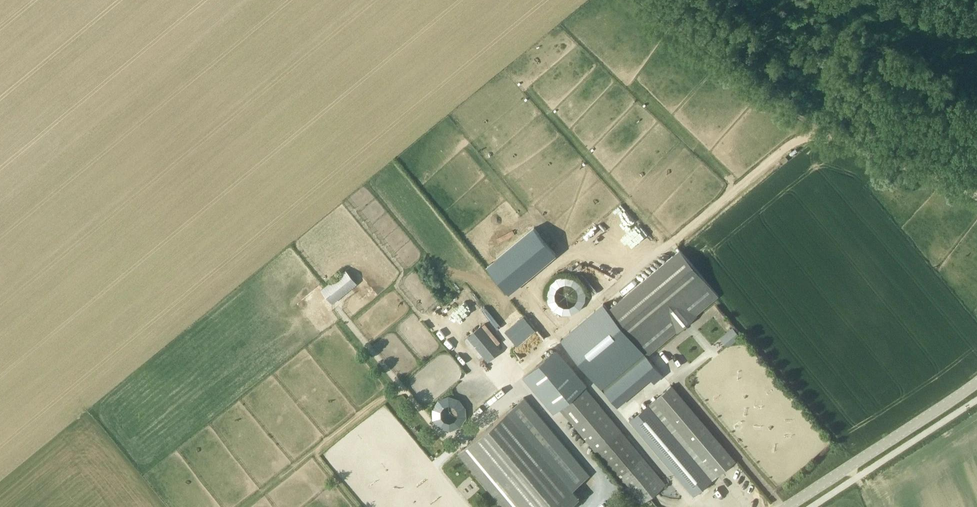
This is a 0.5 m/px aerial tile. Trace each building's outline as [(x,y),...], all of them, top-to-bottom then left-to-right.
[(534,227),(486,266),(509,293),(556,254),(534,227)] [(570,242),(561,248),(568,260),(577,254),(570,242)] [(722,296),(684,249),(611,309),(648,354),(649,355),(722,296)] [(334,306),(358,287),(347,274),(324,293),(334,306)] [(549,278),(549,312),(583,313),(583,278),(549,278)] [(587,366),(606,389),(648,354),(611,309),(606,304),(564,339),(577,354),(587,366)] [(318,320),(325,315),(318,306),(311,312),(318,320)] [(465,337),(488,360),(500,348),(477,325),(465,337)] [(731,327),(718,337),(726,347),(739,338),(731,327)] [(534,329),(513,343),(522,355),(542,340),(534,329)] [(557,348),(524,375),(554,412),(559,408),(585,386),(587,384),(557,348)] [(461,398),(479,383),(474,378),(456,393),(461,398)] [(652,402),(715,478),(718,476),(736,461),(673,384),(651,402),(652,402)] [(666,483),(585,386),(559,408),(641,505),(666,483)] [(579,496),(574,489),(591,475),(526,396),(460,450),(506,506),(565,506),(579,496)] [(465,427),(464,398),(432,399),(433,429),(465,427)] [(713,480),(715,478),(652,402),(631,419),(694,496),(713,480)]
